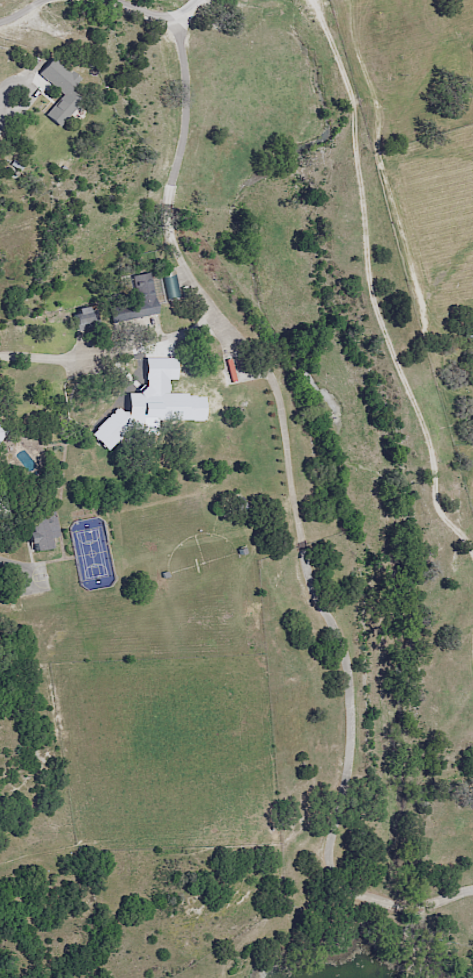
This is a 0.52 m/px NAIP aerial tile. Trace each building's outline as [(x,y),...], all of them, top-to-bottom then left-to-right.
[(82,110),(62,96),(74,79),(44,58),(31,76),(51,91),(29,123),(49,137),(63,116),(73,123),(82,110)] [(159,273),(165,302),(181,299),(176,270),(159,273)] [(131,301),(111,305),(114,322),(155,315),(148,272),(127,276),(131,301)] [(99,326),(95,305),(67,310),(71,332),(99,326)] [(459,327),(459,339),(472,339),(472,327),(459,327)] [(224,369),(173,378),(168,350),(125,357),(129,379),(111,383),(118,424),(160,416),(158,406),(182,402),(186,424),(201,421),(200,412),(231,406),(224,369)] [(58,538),(53,508),(18,513),(24,551),(46,548),(45,539),(58,538)]
